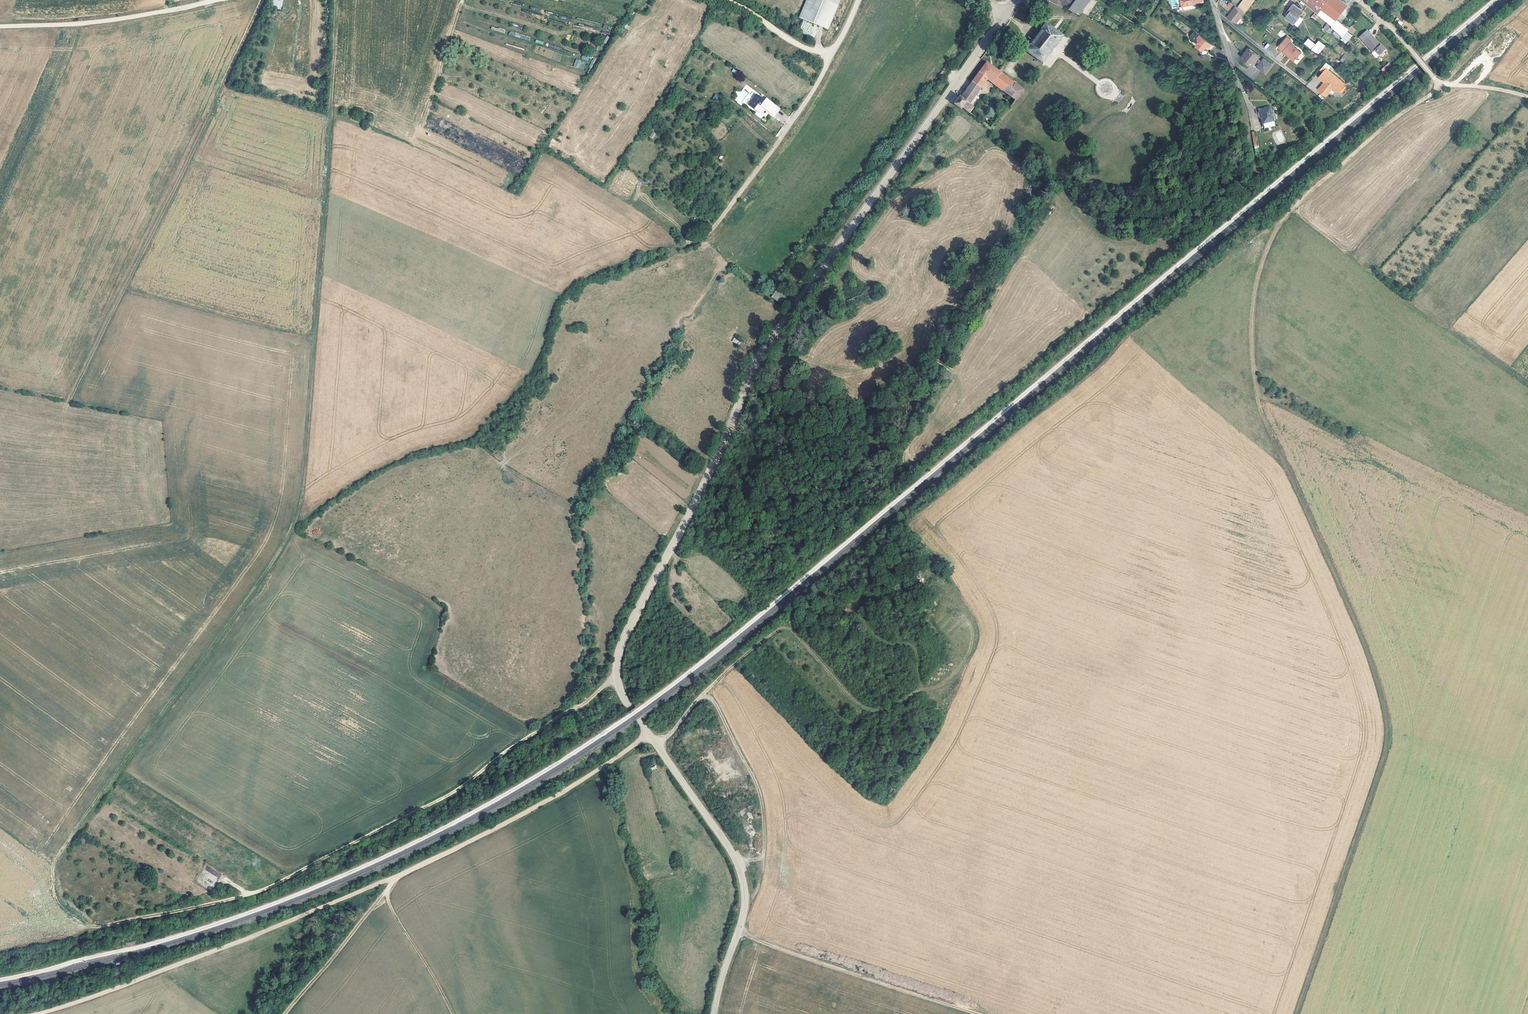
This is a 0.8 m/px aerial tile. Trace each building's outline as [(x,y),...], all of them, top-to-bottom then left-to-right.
[(281,9),(283,0),(272,0),(271,7),(281,9)] [(839,0),(805,0),(798,17),(827,29),(839,0)] [(1091,0),(1068,0),(1067,2),(1081,12),(1091,0)] [(1255,0),(1243,0),(1238,6),(1245,12),(1246,11),(1255,0)] [(1318,13),(1327,0),(1304,0),(1318,13)] [(1318,13),(1332,26),(1348,5),(1341,0),(1327,0),(1318,13)] [(1303,10),(1294,4),(1288,12),(1289,13),(1286,17),(1295,23),(1303,10)] [(1236,22),(1245,12),(1236,5),(1228,15),(1236,22)] [(1046,24),(1042,29),(1043,30),(1031,46),(1030,45),(1026,51),(1043,63),(1063,37),(1046,24)] [(1353,35),(1356,30),(1351,26),(1348,31),(1353,35)] [(508,35),(530,41),(531,37),(509,31),(508,35)] [(1213,42),(1211,41),(1204,35),(1200,33),(1198,35),(1199,40),(1197,42),(1204,48),(1206,45),(1210,45),(1213,42)] [(1386,50),(1382,46),(1381,46),(1375,39),(1376,39),(1372,34),(1364,42),(1374,53),(1376,51),(1380,56),(1386,50)] [(1293,58),(1301,49),(1290,40),(1291,39),(1288,37),(1286,38),(1285,37),(1278,45),(1283,49),(1282,49),(1289,55),(1290,54),(1293,58)] [(1319,40),(1315,44),(1308,38),(1304,43),(1317,55),(1325,46),(1319,40)] [(1260,55),(1250,47),(1245,53),(1244,52),(1241,56),(1252,65),(1256,59),(1260,62),(1264,65),(1261,68),(1265,71),(1272,63),(1263,57),(1262,59),(1259,56),(1260,55)] [(1389,62),(1381,69),(1384,73),(1392,66),(1389,62)] [(989,79),(1016,100),(1024,90),(987,63),(980,73),(989,79)] [(1339,91),(1340,91),(1346,84),(1327,68),(1321,75),(1339,91)] [(970,104),(989,79),(980,73),(962,98),(960,96),(955,104),(961,109),(963,107),(969,113),(974,107),(970,104)] [(1336,91),(1339,91),(1321,75),(1319,77),(1325,82),(1324,84),(1323,83),(1318,89),(1326,96),(1333,89),(1336,91)] [(760,101),(761,99),(756,96),(753,100),(754,101),(753,103),(752,102),(749,106),(762,115),(766,108),(769,112),(775,116),(780,109),(764,98),(761,102),(760,101)] [(1263,128),(1274,126),(1270,107),(1259,110),(1263,128)] [(787,300),(777,293),(773,298),(783,306),(787,300)]
